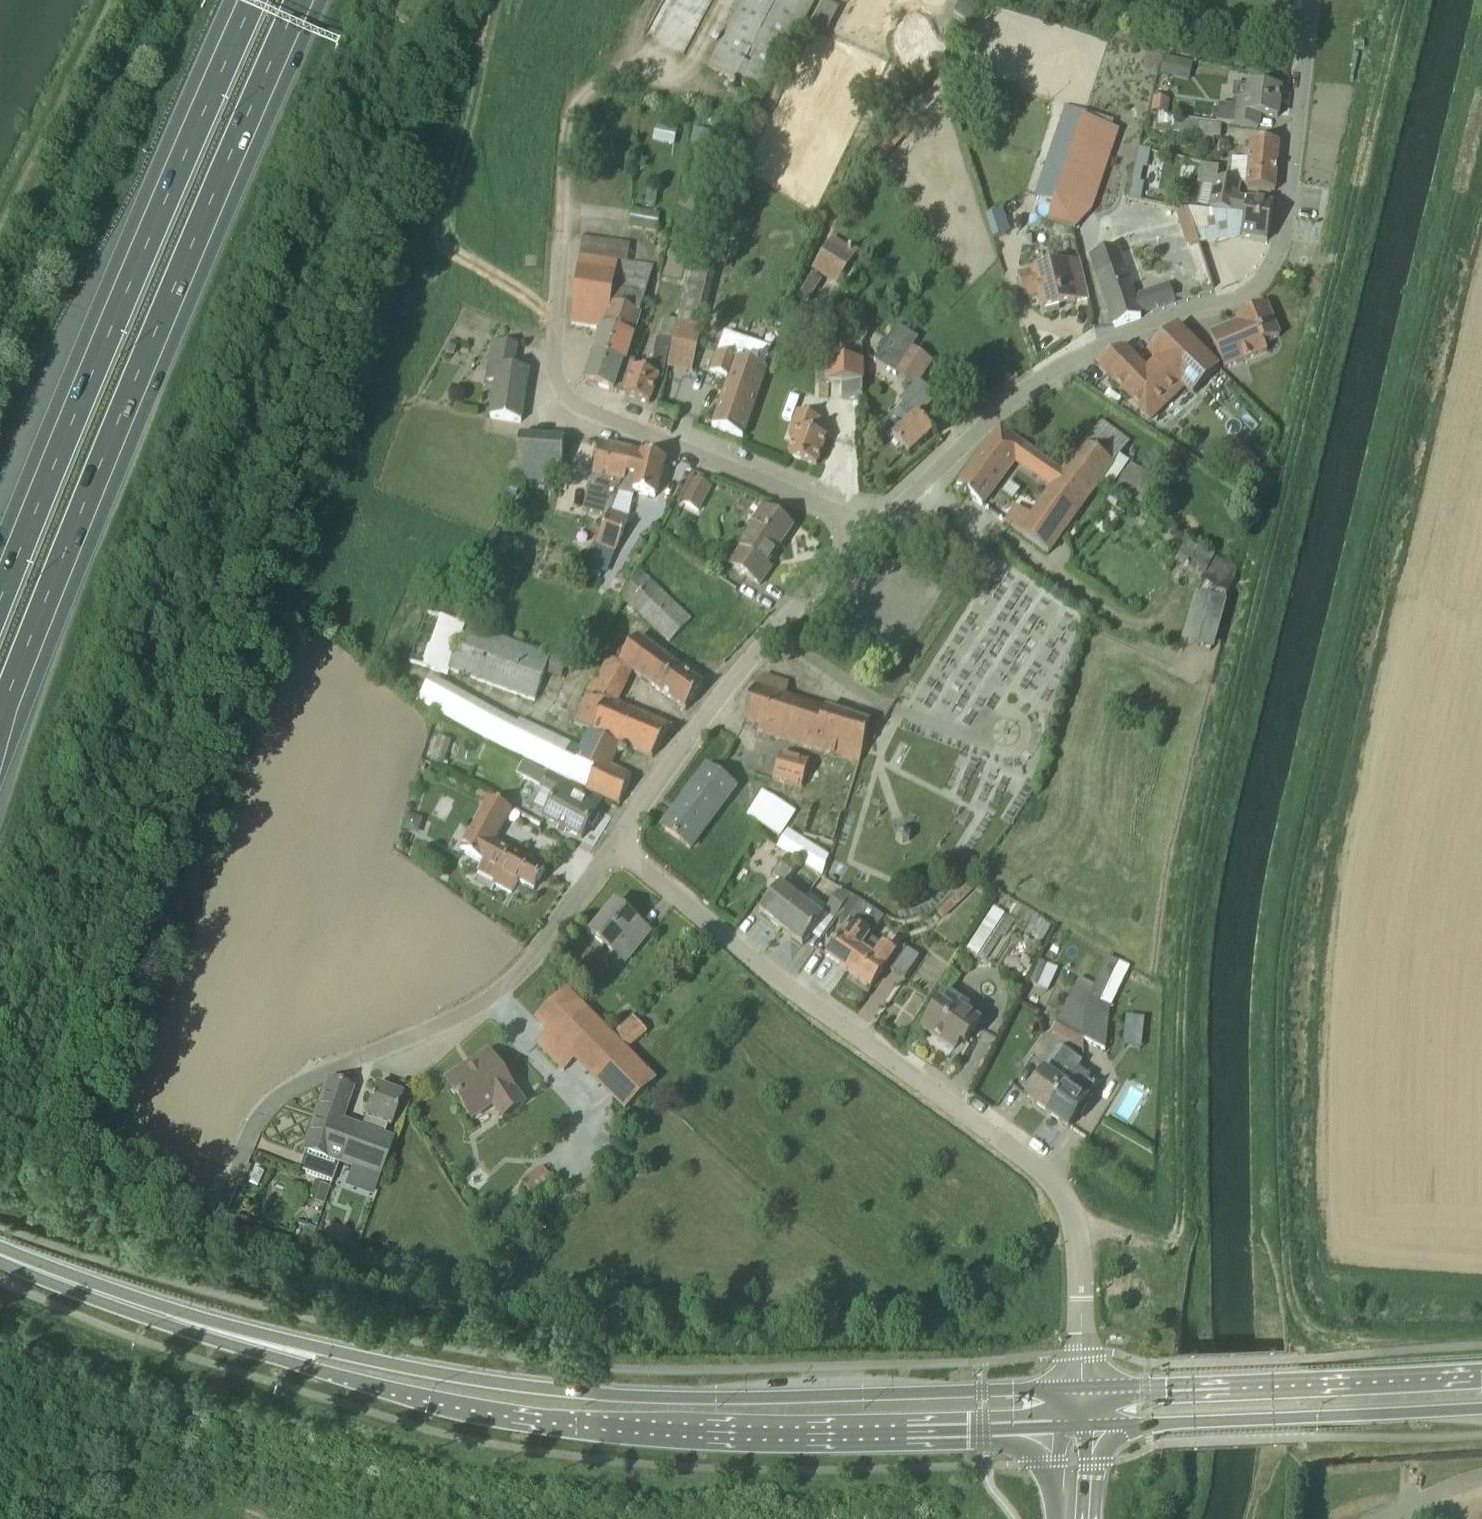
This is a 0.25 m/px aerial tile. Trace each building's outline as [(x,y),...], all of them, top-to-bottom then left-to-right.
[(765,96),(815,0),(745,0),(710,68),(765,96)] [(813,27),(827,35),(836,18),(841,10),(842,9),(827,0),(825,0),(812,26),(811,26),(813,27)] [(1161,74),(1175,78),(1180,59),(1166,56),(1161,74)] [(1260,128),(1262,115),(1281,118),(1284,90),(1235,84),(1232,107),(1220,105),(1218,122),(1260,128)] [(1154,97),(1152,112),(1168,114),(1170,100),(1154,97)] [(1035,195),(1055,202),(1083,116),(1084,112),(1065,106),(1035,195)] [(1055,202),(1048,222),(1076,229),(1094,209),(1120,129),(1083,116),(1055,202)] [(1225,125),(1176,120),(1175,130),(1224,136),(1225,125)] [(675,146),(678,129),(656,125),(653,141),(675,146)] [(715,133),(694,128),(691,145),(712,149),(715,133)] [(1281,143),(1253,140),(1252,150),(1246,149),(1245,159),(1251,160),(1248,189),(1276,192),(1281,143)] [(1129,195),(1143,198),(1146,185),(1154,187),(1164,153),(1141,147),(1129,195)] [(1275,204),(1240,198),(1242,183),(1218,180),(1220,168),(1202,164),(1198,185),(1203,186),(1199,207),(1246,216),(1242,237),(1268,242),(1275,204)] [(1187,246),(1200,242),(1190,210),(1175,207),(1187,246)] [(663,215),(634,210),(631,227),(660,232),(663,215)] [(1003,210),(986,215),(994,239),(1011,233),(1003,210)] [(837,285),(858,252),(835,237),(812,269),(837,285)] [(585,238),(582,259),(572,325),(604,330),(605,327),(636,337),(637,337),(644,316),(641,315),(655,267),(624,263),(628,245),(585,238)] [(1174,303),(1169,288),(1136,299),(1125,267),(1119,250),(1114,252),(1112,248),(1092,254),(1099,276),(1116,327),(1142,318),(1141,314),(1174,303)] [(1082,259),(1082,260),(1036,270),(1020,274),(1025,297),(1041,294),(1045,310),(1091,299),(1082,259)] [(669,369),(670,369),(693,374),(705,330),(698,329),(711,274),(692,269),(679,324),(669,369)] [(808,306),(823,281),(813,275),(798,300),(808,306)] [(1279,338),(1266,306),(1248,314),(1251,319),(1210,336),(1224,369),(1266,352),(1263,345),(1279,338)] [(659,339),(652,375),(636,369),(627,395),(651,404),(660,379),(664,380),(673,342),(678,320),(667,318),(662,339),(659,339)] [(627,365),(629,361),(636,337),(605,327),(604,330),(596,356),(627,365)] [(897,375),(914,349),(917,345),(920,339),(900,327),(877,361),(897,375)] [(1151,353),(1160,362),(1148,373),(1126,349),(1099,365),(1154,423),(1188,391),(1193,395),(1219,369),(1177,327),(1151,353)] [(485,381),(495,382),(489,417),(521,421),(529,370),(516,368),(520,344),(492,340),(485,381)] [(460,344),(452,341),(447,351),(454,355),(460,344)] [(917,387),(917,386),(933,362),(914,349),(897,375),(917,387)] [(760,366),(763,357),(763,356),(755,353),(752,364),(720,352),(712,372),(732,379),(714,427),(744,438),(768,369),(760,366)] [(636,369),(638,364),(629,361),(627,365),(596,356),(587,382),(627,395),(636,369)] [(827,382),(844,383),(844,398),(864,398),(863,383),(865,383),(865,362),(827,361),(827,382)] [(905,403),(880,428),(889,437),(894,437),(911,455),(935,432),(918,413),(916,415),(905,403)] [(815,434),(820,419),(798,411),(789,437),(796,440),(791,456),(819,466),(828,439),(815,434)] [(1065,473),(1095,496),(1133,442),(1103,421),(1065,473)] [(1059,541),(1065,534),(1095,496),(1065,473),(1002,429),(959,486),(983,505),(1015,462),(1052,491),(1033,517),(1014,511),(1006,522),(1051,552),(1059,541)] [(559,483),(562,438),(520,435),(518,480),(559,483)] [(610,511),(619,488),(623,489),(628,476),(633,454),(633,453),(602,446),(594,476),(584,509),(608,516),(610,511)] [(628,476),(623,489),(655,497),(665,459),(644,454),(643,457),(633,454),(628,476)] [(1131,463),(1114,487),(1149,506),(1157,492),(1145,486),(1152,475),(1131,463)] [(699,511),(713,485),(697,477),(684,503),(699,511)] [(772,569),(762,562),(770,550),(776,554),(794,528),(762,506),(751,521),(757,525),(729,565),(760,586),(772,569)] [(610,511),(608,516),(598,543),(617,550),(629,518),(610,511)] [(1241,570),(1217,556),(1188,541),(1176,563),(1204,577),(1197,593),(1198,593),(1184,642),(1215,651),(1229,602),(1227,601),(1235,585),(1241,570)] [(670,642),(672,641),(693,620),(640,570),(623,600),(670,642)] [(449,675),(450,671),(467,625),(461,623),(448,617),(429,611),(426,610),(409,660),(436,670),(449,675)] [(551,656),(467,625),(450,671),(534,701),(544,673),(551,656)] [(637,637),(621,661),(633,670),(686,710),(702,686),(637,637)] [(653,759),(673,730),(614,707),(633,670),(621,661),(619,663),(609,658),(597,679),(595,678),(575,722),(587,729),(621,745),(653,759)] [(612,767),(621,745),(587,729),(579,747),(522,719),(519,722),(433,677),(417,702),(416,703),(437,713),(508,751),(551,771),(561,776),(577,784),(620,804),(633,777),(612,767)] [(868,739),(872,725),(873,723),(757,688),(747,720),(762,725),(760,733),(861,763),(868,739)] [(882,728),(872,725),(868,739),(877,741),(882,728)] [(439,736),(431,761),(445,765),(452,740),(439,736)] [(803,789),(803,788),(811,762),(782,753),(775,782),(803,789)] [(597,814),(604,801),(561,776),(551,771),(549,774),(526,760),(518,773),(542,787),(541,788),(544,790),(535,805),(547,812),(543,819),(583,840),(591,825),(594,827),(600,815),(597,814)] [(692,849),(738,788),(710,768),(665,828),(692,849)] [(783,836),(799,813),(764,791),(749,814),(783,836)] [(514,810),(489,797),(460,849),(483,861),(476,871),(513,891),(519,880),(535,889),(546,869),(513,850),(496,842),(514,810)] [(835,844),(846,811),(817,800),(805,834),(835,844)] [(907,829),(900,832),(899,839),(904,844),(911,841),(912,834),(907,829)] [(825,877),(831,856),(791,830),(779,848),(825,877)] [(766,840),(757,835),(753,842),(761,847),(766,840)] [(776,876),(776,877),(787,885),(802,865),(791,856),(776,876)] [(938,911),(946,918),(981,884),(973,877),(938,911)] [(761,913),(782,930),(803,902),(783,885),(761,913)] [(853,896),(842,889),(825,912),(835,920),(837,918),(853,896)] [(848,926),(826,958),(847,973),(849,971),(864,950),(872,937),(885,917),(871,907),(854,897),(853,896),(837,918),(848,926)] [(803,946),(825,917),(803,902),(782,930),(803,946)] [(971,949),(985,956),(1006,911),(992,904),(971,949)] [(626,962),(651,933),(639,923),(637,926),(615,907),(592,933),(626,962)] [(849,971),(847,973),(872,990),(898,954),(897,953),(885,945),(884,944),(875,957),(874,957),(864,950),(849,971)] [(907,948),(892,970),(905,979),(920,956),(907,948)] [(1108,956),(1093,988),(1085,1005),(1085,1039),(1107,1051),(1112,1007),(1103,1003),(1122,962),(1108,956)] [(1041,960),(1031,982),(1049,990),(1059,968),(1041,960)] [(1057,1024),(1085,1039),(1085,1005),(1093,988),(1079,982),(1057,1024)] [(578,1060),(630,1112),(660,1082),(569,990),(538,1019),(551,1032),(540,1043),(567,1071),(578,1060)] [(961,1008),(956,1015),(942,1005),(925,1029),(956,1051),(963,1041),(967,1044),(982,1023),(961,1008)] [(1126,1013),(1125,1046),(1142,1046),(1143,1013),(1126,1013)] [(629,1050),(649,1032),(634,1016),(615,1033),(629,1050)] [(464,1070),(449,1080),(474,1118),(496,1104),(505,1118),(527,1104),(495,1057),(468,1075),(464,1070)] [(1050,1111),(1069,1084),(1059,1078),(1068,1066),(1058,1059),(1050,1071),(1045,1067),(1036,1080),(1039,1082),(1029,1097),(1050,1111)] [(302,1154),(340,1168),(355,1126),(345,1123),(357,1091),(329,1081),(302,1154)] [(1081,1093),(1069,1084),(1050,1111),(1072,1127),(1081,1114),(1084,1117),(1095,1102),(1090,1099),(1098,1088),(1089,1082),(1081,1093)] [(375,1087),(360,1128),(355,1126),(340,1168),(378,1182),(394,1141),(387,1138),(389,1131),(395,1133),(407,1099),(375,1087)] [(316,1200),(327,1203),(331,1185),(321,1182),(316,1200)] [(311,1243),(317,1229),(309,1226),(303,1240),(311,1243)]
